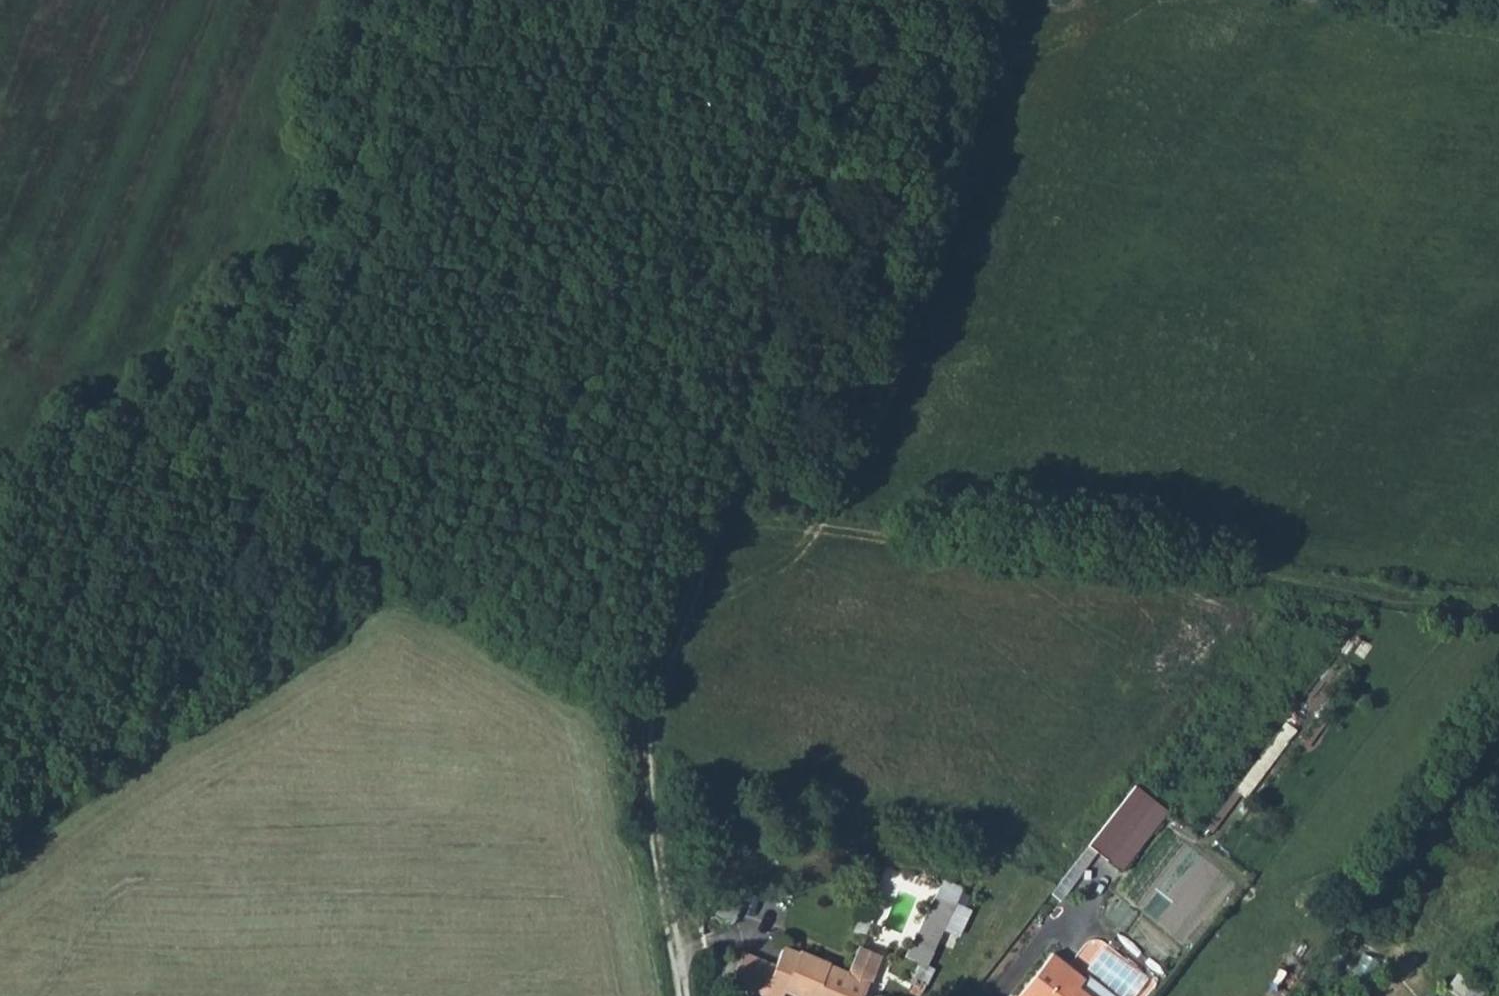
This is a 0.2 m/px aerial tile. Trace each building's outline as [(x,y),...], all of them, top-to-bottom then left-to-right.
[(1114,863),(1156,803),(1135,786),(1091,846),(1114,863)] [(964,893),(944,882),(906,957),(926,967),(964,893)] [(871,955),(851,947),(839,974),(827,970),(825,973),(818,970),(822,962),(790,949),(790,952),(774,946),(766,965),(732,952),(719,985),(747,995),(753,995),(757,988),(774,994),(778,987),(801,995),(855,995),(871,955)] [(1084,988),(1089,980),(1056,953),(1023,995),(1094,995),(1084,988)] [(1439,981),(1454,991),(1462,978),(1448,968),(1439,981)] [(1454,991),(1450,995),(1471,995),(1477,988),(1462,978),(1454,991)]
